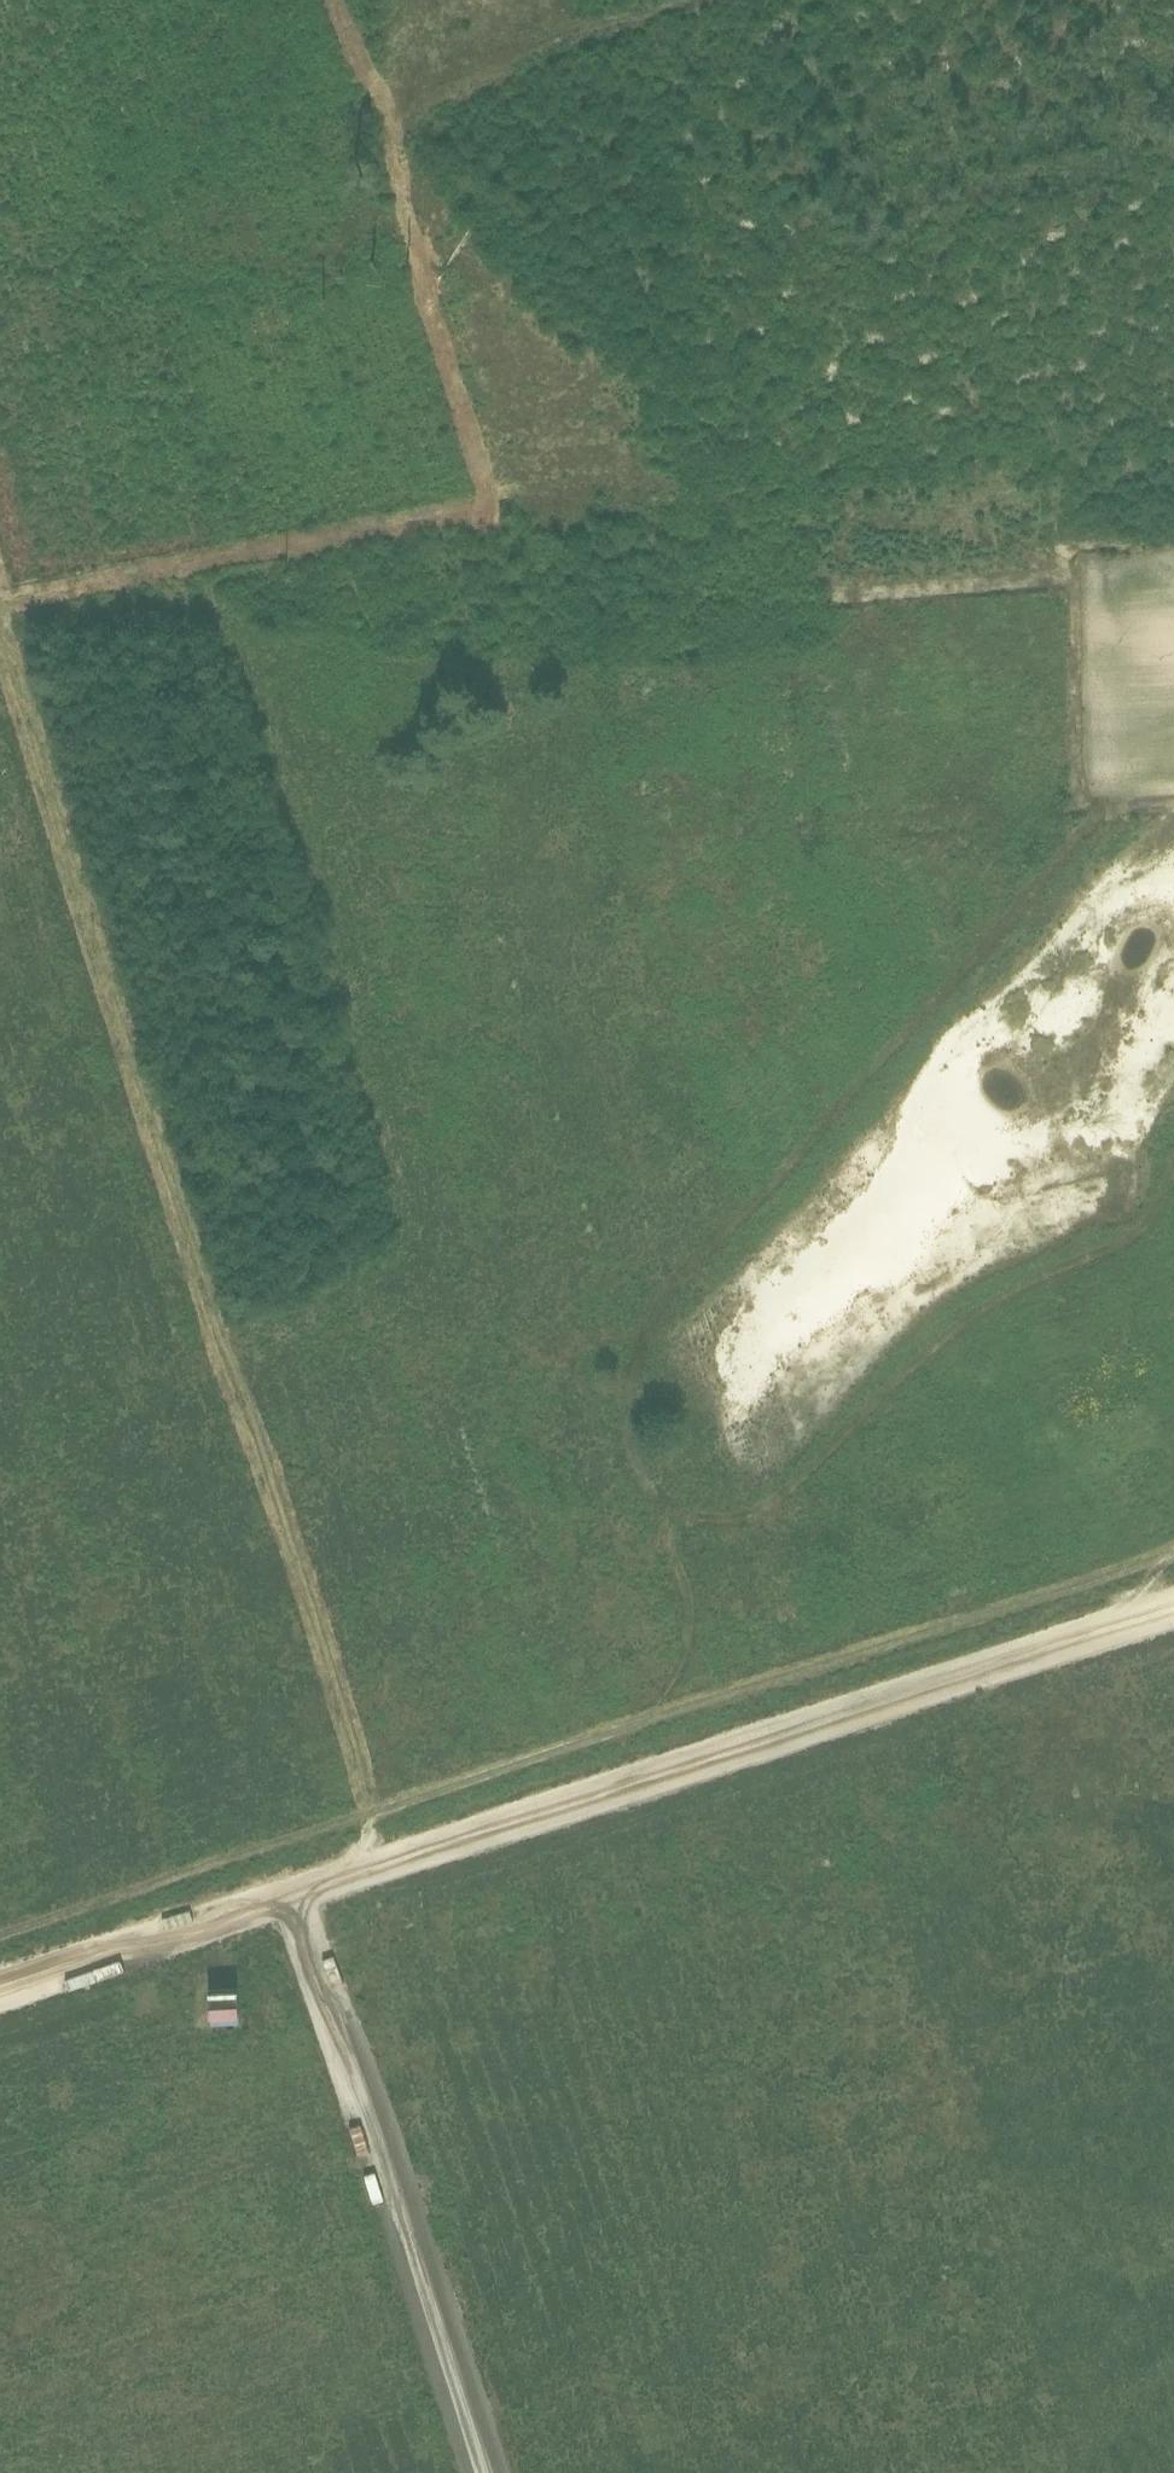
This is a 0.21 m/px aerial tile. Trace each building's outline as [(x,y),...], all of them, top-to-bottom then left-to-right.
[(241,2024),(239,1989),(182,1993),(183,2014),(205,2013),(206,2026),(241,2024)]
